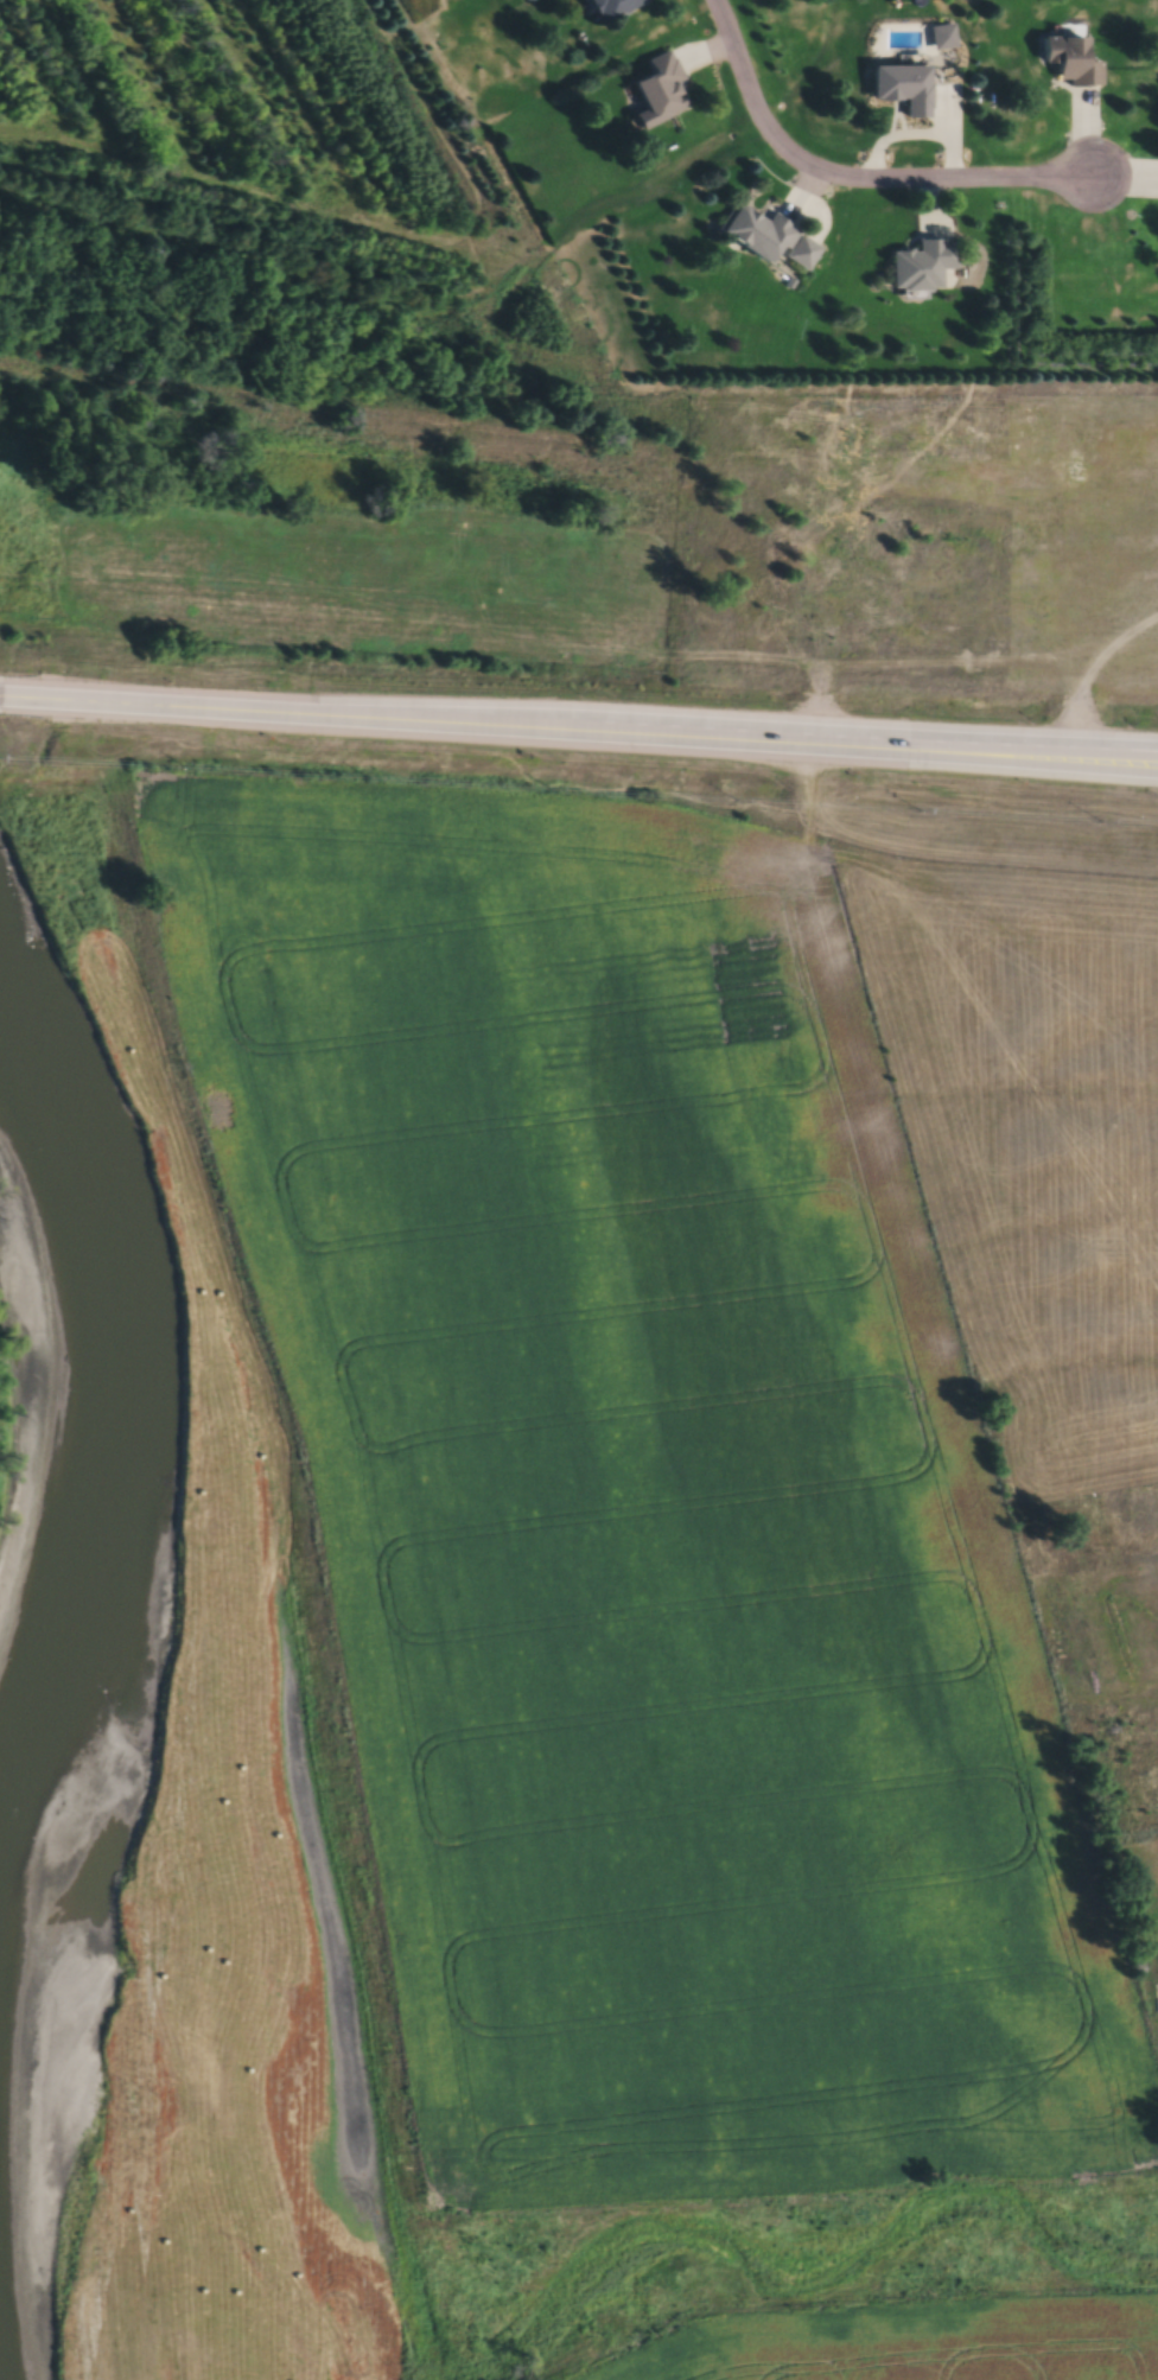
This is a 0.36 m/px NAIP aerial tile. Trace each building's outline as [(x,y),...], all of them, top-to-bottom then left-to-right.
[(606,27),(649,3),(647,0),(591,0),(606,27)] [(952,26),(929,28),(931,52),(954,49),(952,26)] [(1098,87),(1098,63),(1081,63),(1081,39),(1039,39),(1039,66),(1051,66),(1051,87),(1098,87)] [(696,109),(673,52),(650,62),(655,75),(637,83),(642,94),(640,95),(645,108),(637,112),(644,130),(696,109)] [(924,68),(867,68),(867,103),(900,103),(900,120),(924,120),(924,68)] [(785,257),(812,273),(825,249),(803,236),(805,233),(787,222),(783,228),(743,205),(725,235),(780,267),(785,257)] [(886,251),(885,291),(933,292),(934,270),(949,271),(950,242),(908,241),(908,252),(886,251)]
